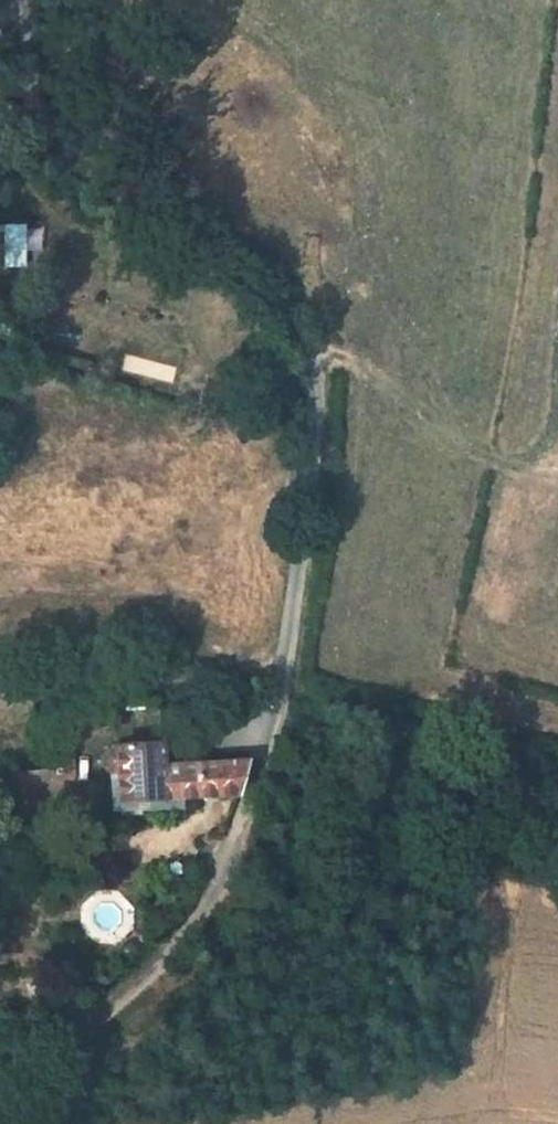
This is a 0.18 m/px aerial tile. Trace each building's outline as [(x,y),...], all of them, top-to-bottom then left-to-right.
[(100,758),(96,763),(97,773),(155,768),(154,747),(107,750),(106,757),(100,758)] [(155,773),(155,768),(97,773),(97,777),(104,783),(110,784),(112,807),(134,805),(154,803),(166,802),(231,797),(241,766),(155,773)] [(167,817),(166,802),(154,803),(156,818),(167,817)]
